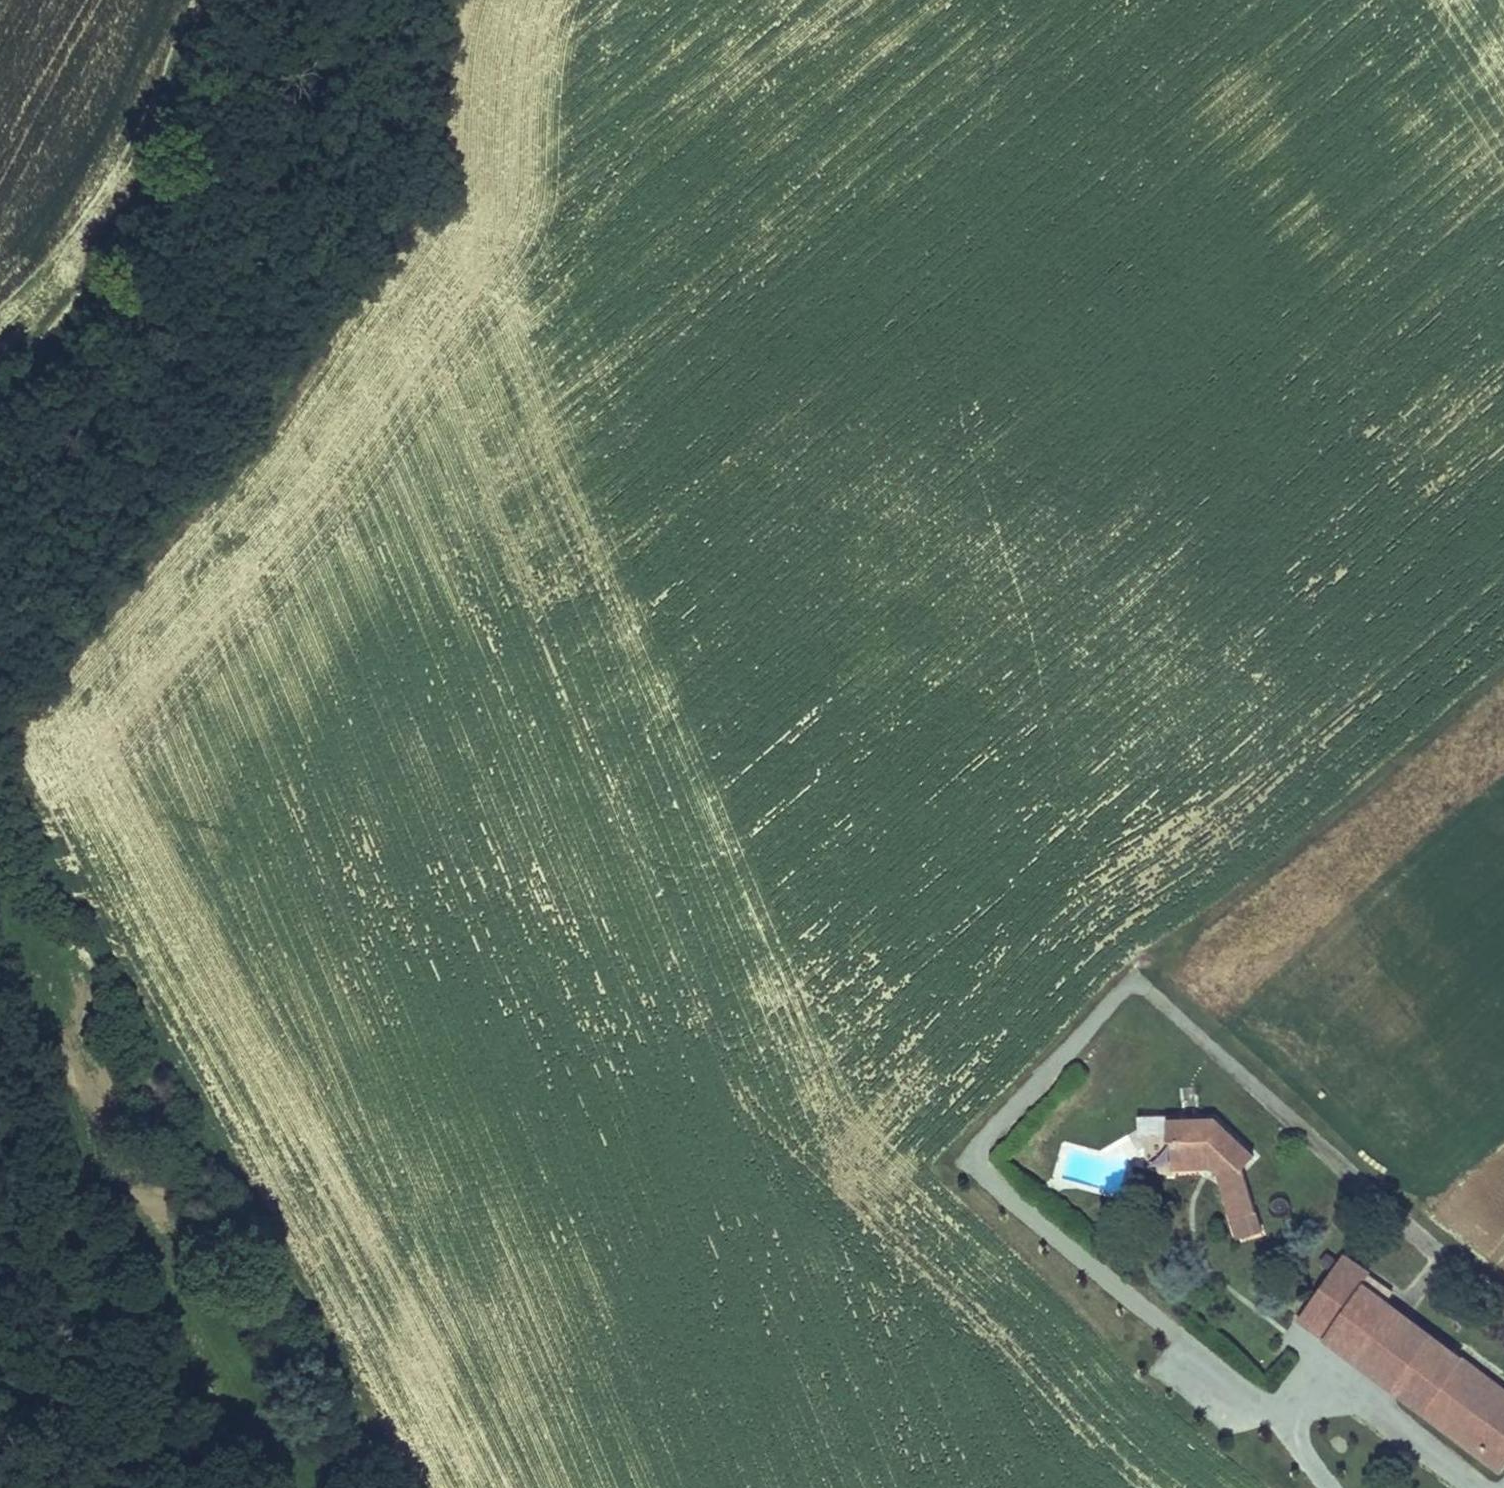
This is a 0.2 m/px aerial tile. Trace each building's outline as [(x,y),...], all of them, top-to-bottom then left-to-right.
[(1209,1169),(1216,1175),(1234,1239),(1260,1232),(1242,1170),(1253,1156),(1213,1118),(1167,1120),(1168,1171),(1209,1169)] [(1329,1348),(1395,1395),(1433,1342),(1367,1296),(1329,1348)] [(1395,1395),(1501,1471),(1503,1467),(1503,1394),(1433,1342),(1395,1395)]
